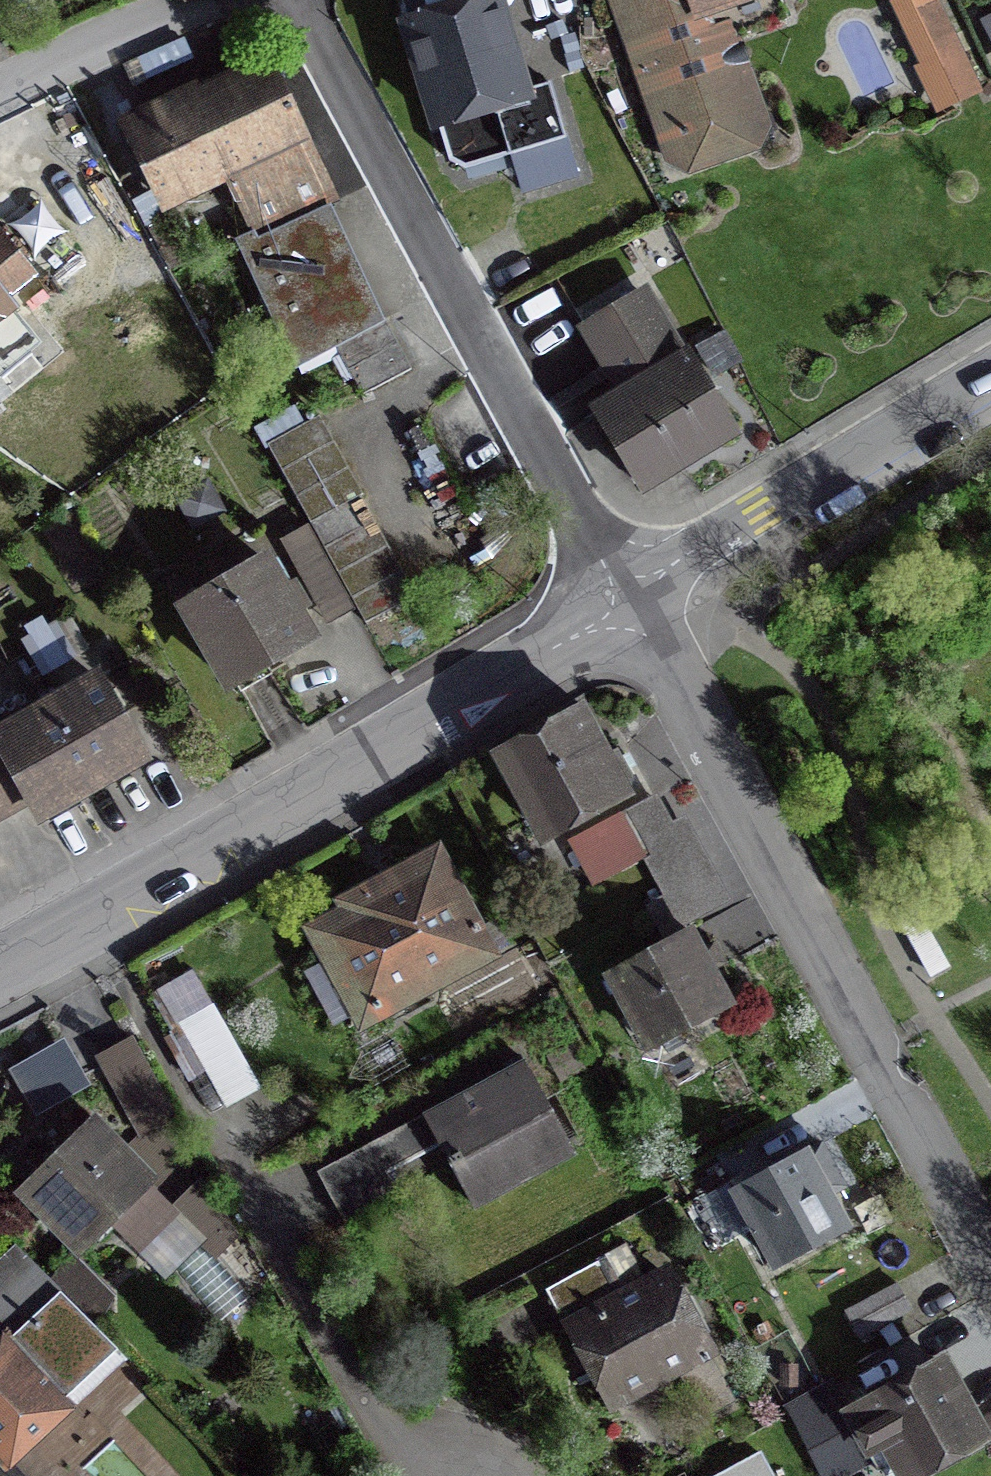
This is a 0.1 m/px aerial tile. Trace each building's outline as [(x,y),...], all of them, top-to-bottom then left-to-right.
[(513,15),(518,38),(557,28),(551,5),(572,0),(509,0),(513,15)] [(734,38),(728,20),(698,29),(689,0),(623,0),(637,44),(626,47),(646,108),(653,106),(663,137),(675,133),(685,164),(681,165),(682,169),(754,144),(743,104),(754,100),(743,64),(732,59),(738,49),(734,38)] [(698,29),(728,20),(734,38),(782,21),(775,0),(689,0),(698,29)] [(895,3),(943,104),(979,87),(938,0),(902,0),(895,3)] [(407,28),(448,162),(462,170),(547,144),(532,96),(539,94),(523,44),(504,50),(495,20),(500,19),(495,1),(407,28)] [(983,23),(990,38),(990,18),(983,23)] [(270,71),(128,137),(158,201),(219,172),(251,237),(236,243),(279,335),(349,303),(308,216),(336,202),(318,165),(316,166),(270,71)] [(5,312),(39,355),(156,260),(123,197),(62,236),(29,196),(0,220),(0,315),(5,312)] [(686,360),(680,364),(638,295),(583,329),(624,397),(593,416),(637,489),(730,432),(686,360)] [(357,396),(358,398),(409,372),(382,321),(331,348),(357,396)] [(357,498),(360,497),(316,418),(264,447),(362,626),(412,598),(357,498)] [(314,546),(304,529),(279,543),(288,560),(314,546)] [(227,686),(307,639),(261,562),(181,609),(227,686)] [(139,759),(94,681),(0,734),(0,815),(28,799),(38,817),(139,759)] [(607,755),(583,711),(498,757),(542,838),(627,792),(630,780),(615,751),(607,755)] [(591,884),(640,857),(620,818),(570,846),(591,884)] [(424,992),(422,989),(483,957),(469,931),(473,919),(462,898),(450,894),(432,859),(353,901),(356,906),(323,923),(318,938),(329,959),(342,963),(371,1017),(363,1021),(364,1024),(424,992)] [(646,908),(660,937),(680,926),(665,899),(646,908)] [(665,946),(607,978),(646,1049),(726,1006),(707,972),(720,965),(710,948),(698,954),(687,935),(665,946)] [(222,1038),(212,1020),(184,1036),(194,1054),(222,1038)] [(45,1042),(29,1023),(0,1046),(0,1061),(28,1096),(69,1063),(49,1038),(45,1042)] [(138,1136),(117,1157),(88,1127),(22,1192),(78,1248),(102,1224),(128,1250),(166,1213),(194,1243),(201,1238),(232,1275),(247,1262),(198,1184),(169,1210),(165,1205),(201,1172),(167,1112),(166,1113),(130,1049),(101,1068),(138,1136)] [(469,1207),(570,1153),(522,1063),(421,1117),(469,1207)] [(367,1146),(315,1174),(343,1227),(395,1199),(367,1146)] [(841,1189),(818,1147),(733,1194),(772,1267),(843,1228),(826,1197),(841,1189)] [(116,1347),(16,1249),(0,1266),(0,1320),(14,1334),(5,1345),(62,1401),(116,1347)] [(609,1289),(595,1263),(543,1292),(557,1318),(609,1289)] [(663,1277),(570,1329),(610,1403),(673,1369),(701,1418),(731,1401),(663,1277)] [(907,1313),(894,1287),(843,1314),(857,1340),(907,1313)] [(5,1345),(0,1349),(0,1457),(33,1428),(36,1431),(47,1431),(58,1420),(59,1409),(57,1406),(62,1401),(5,1345)] [(884,1475),(908,1475),(977,1437),(939,1367),(847,1418),(872,1463),(876,1461),(884,1475)] [(822,1389),(783,1411),(808,1458),(844,1438),(833,1415),(835,1414),(822,1389)] [(757,1456),(720,1475),(768,1475),(757,1456)]
